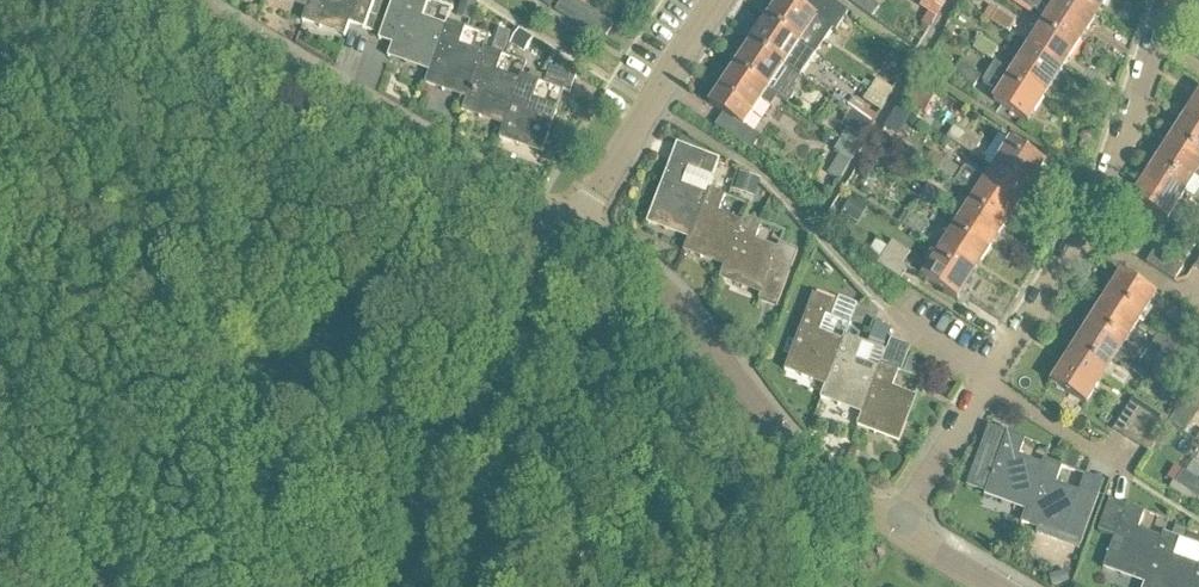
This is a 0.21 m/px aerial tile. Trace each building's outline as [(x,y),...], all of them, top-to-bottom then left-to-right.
[(310,5),(303,24),(321,30),(324,24),(348,32),(351,25),(365,31),(376,0),(313,0),(311,5),(310,5)] [(433,68),(447,29),(423,20),(429,3),(422,0),(395,0),(380,41),(394,46),(389,59),(407,66),(410,60),(433,68)] [(478,5),(463,0),(456,19),(471,24),(478,5)] [(566,19),(576,4),(569,0),(564,0),(556,13),(566,19)] [(767,22),(816,55),(833,30),(837,33),(850,13),(830,0),(812,0),(804,12),(787,0),(782,0),(767,22)] [(930,0),(927,0),(922,8),(937,17),(943,7),(930,0)] [(1027,8),(1032,0),(1014,0),(1027,8)] [(1047,21),(1082,44),(1099,17),(1073,0),(1045,0),(1036,14),(1047,21)] [(1099,17),(1110,0),(1073,0),(1099,17)] [(576,4),(566,19),(605,43),(614,28),(576,4)] [(991,24),(1010,36),(1017,25),(998,13),(991,24)] [(1047,21),(1030,49),(1064,71),(1082,44),(1047,21)] [(767,22),(751,46),(785,69),(785,68),(801,79),(817,56),(816,55),(767,22)] [(446,87),(470,95),(484,56),(460,47),(466,30),(449,24),(447,29),(433,68),(426,86),(444,93),(446,87)] [(511,46),(525,56),(534,42),(520,32),(511,46)] [(493,51),(505,55),(510,40),(498,35),(493,51)] [(974,51),(992,63),(999,52),(981,40),(974,51)] [(751,46),(735,70),(769,93),(789,107),(795,97),(791,94),(801,79),(785,68),(785,69),(751,46)] [(1030,49),(1012,76),(1047,98),(1064,71),(1030,49)] [(483,114),(507,122),(521,83),(497,74),(503,57),(485,51),(484,56),(470,95),(463,114),(481,120),(483,114)] [(1047,98),(1012,76),(995,65),(982,85),(999,96),(994,103),(1029,126),(1047,98)] [(957,78),(975,90),(982,79),(964,67),(957,78)] [(577,79),(551,69),(545,86),(571,96),(577,79)] [(769,93),(735,70),(711,107),(724,116),(716,128),(753,153),(762,140),(745,129),(769,93)] [(521,83),(507,122),(500,141),(518,147),(520,141),(545,150),(559,110),(534,102),(540,84),(522,78),(521,83)] [(878,83),(872,93),(887,102),(893,92),(878,83)] [(925,116),(937,95),(922,86),(910,107),(925,116)] [(887,102),(872,93),(866,103),(881,112),(887,102)] [(1198,127),(1198,99),(1186,119),(1198,127)] [(844,126),(867,139),(874,126),(851,113),(844,126)] [(1169,146),(1198,165),(1198,127),(1186,119),(1169,146)] [(948,141),(974,158),(981,147),(955,130),(948,141)] [(849,132),(843,142),(858,151),(864,141),(849,132)] [(858,151),(843,142),(837,152),(852,161),(858,151)] [(1012,143),(994,171),(1029,193),(1046,165),(1012,143)] [(1169,146),(1151,173),(1186,195),(1197,178),(1198,179),(1198,165),(1169,146)] [(668,226),(691,235),(692,235),(709,191),(710,192),(721,163),(679,147),(672,163),(648,226),(666,232),(668,226)] [(870,153),(863,165),(874,172),(881,160),(870,153)] [(925,165),(976,198),(1011,220),(1029,193),(994,171),(986,183),(965,170),(963,173),(946,162),(945,162),(932,154),(925,165)] [(1186,195),(1151,173),(1134,201),(1168,223),(1186,195)] [(741,175),(735,192),(753,199),(760,182),(756,181),(741,175)] [(946,201),(928,189),(921,200),(939,212),(946,201)] [(705,254),(728,263),(743,224),(719,215),(726,198),(710,192),(709,191),(692,235),(691,235),(684,254),(702,261),(705,254)] [(976,198),(959,225),(994,247),(1011,220),(976,198)] [(859,226),(868,210),(852,200),(842,216),(859,226)] [(903,227),(921,239),(929,228),(911,216),(903,227)] [(743,224),(728,263),(721,282),(739,288),(741,282),(764,291),(760,302),(777,308),(798,254),(781,247),(779,252),(755,243),(762,226),(745,219),(743,224)] [(959,225),(941,252),(976,274),(994,247),(959,225)] [(878,266),(902,282),(910,269),(904,266),(911,255),(893,243),(878,266)] [(976,274),(941,252),(924,280),(958,302),(976,274)] [(1147,265),(1176,283),(1185,270),(1156,252),(1147,265)] [(1123,275),(1105,303),(1140,325),(1157,297),(1123,275)] [(806,373),(829,382),(844,343),(820,334),(827,318),(830,319),(830,318),(833,319),(838,305),(815,296),(785,372),(803,379),(806,373)] [(1105,303),(1088,330),(1122,352),(1140,325),(1105,303)] [(1170,322),(1188,333),(1195,322),(1177,311),(1170,322)] [(893,331),(877,325),(868,347),(884,353),(893,331)] [(1088,330),(1070,357),(1105,379),(1116,362),(1136,375),(1135,376),(1153,388),(1161,377),(1122,352),(1088,330)] [(842,401),(865,410),(880,371),(856,362),(863,345),(846,338),(844,343),(829,382),(822,401),(840,407),(842,401)] [(1153,349),(1171,360),(1178,349),(1160,338),(1153,349)] [(1105,379),(1070,357),(1063,368),(1062,367),(1056,368),(1050,377),(1052,383),(1053,384),(1053,385),(1087,407),(1105,379)] [(905,375),(922,381),(927,367),(909,362),(905,375)] [(880,371),(865,410),(858,428),(876,435),(878,429),(903,438),(917,399),(893,390),(899,373),(882,366),(880,371)] [(1142,415),(1154,423),(1166,430),(1172,422),(1135,399),(1130,407),(1142,415)] [(1185,437),(1198,416),(1198,413),(1184,403),(1169,426),(1185,437)] [(1114,432),(1126,439),(1142,415),(1130,407),(1114,432)] [(1126,439),(1138,447),(1154,423),(1142,415),(1126,439)] [(1154,423),(1138,447),(1150,455),(1166,430),(1154,423)] [(1006,498),(1029,506),(1043,467),(1019,459),(1026,441),(1008,435),(1001,454),(983,447),(968,487),(986,494),(985,497),(1003,504),(1006,498)] [(1045,462),(1043,467),(1029,506),(1022,525),(1038,531),(1037,535),(1063,545),(1065,539),(1082,546),(1100,497),(1081,490),(1080,495),(1056,486),(1062,469),(1045,462)] [(1184,473),(1176,485),(1198,500),(1198,483),(1184,473)] [(1125,571),(1148,579),(1162,540),(1138,532),(1145,514),(1127,508),(1111,502),(1099,533),(1116,539),(1104,570),(1122,577),(1125,571)] [(1187,533),(1176,529),(1173,538),(1184,542),(1187,533)] [(1198,567),(1198,548),(1164,535),(1162,540),(1148,579),(1145,586),(1192,586),(1198,567)] [(82,577),(77,586),(101,586),(82,577)]
